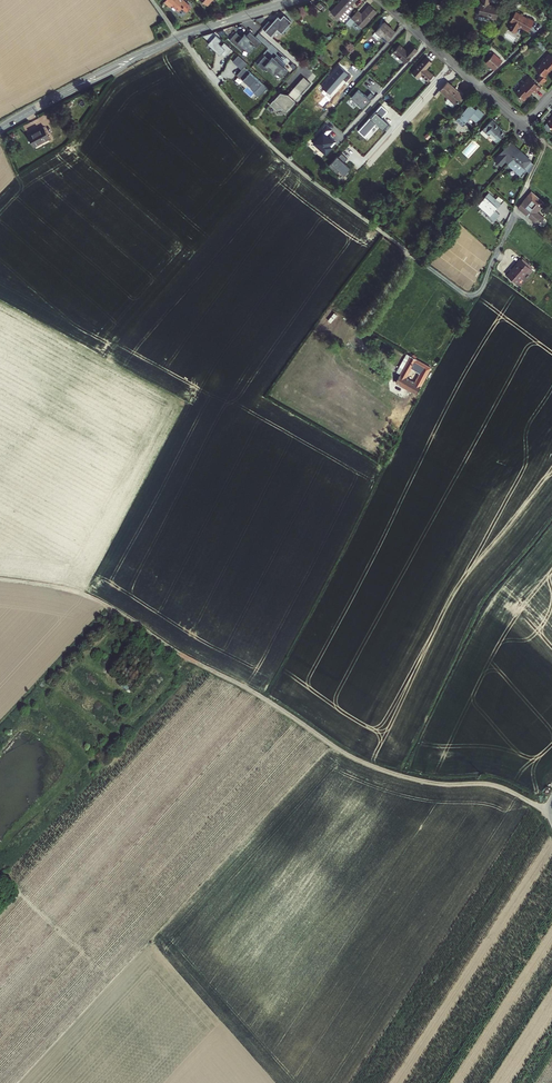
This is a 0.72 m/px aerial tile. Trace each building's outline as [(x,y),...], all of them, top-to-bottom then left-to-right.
[(162,4),(168,9),(170,7),(177,13),(181,9),(185,13),(189,9),(184,5),(179,0),(166,0),(162,4)] [(333,11),(343,21),(353,10),(350,8),(353,5),(357,0),(343,0),(333,11)] [(491,2),(492,0),(484,0),(481,11),(500,15),(502,4),(491,2)] [(363,13),(359,9),(352,17),(363,27),(378,11),(371,4),(363,13)] [(536,21),(530,17),(529,18),(517,12),(512,21),(514,22),(510,28),(517,32),(520,26),(530,32),(536,21)] [(269,20),(263,27),(273,36),(279,29),(281,31),(291,20),(284,14),(281,17),(278,15),(272,22),(269,20)] [(387,40),(395,31),(384,20),(388,16),(386,15),(378,24),(381,26),(377,30),(387,40)] [(261,41),(250,31),(247,34),(245,33),(242,36),(237,31),(230,39),(242,49),(244,47),(250,51),(255,46),(256,47),(261,41)] [(221,39),(216,35),(208,44),(220,54),(221,53),(225,56),(232,48),(224,42),(222,45),(219,42),(221,39)] [(400,43),(394,50),(406,61),(418,48),(412,43),(407,49),(400,43)] [(547,56),(538,66),(546,74),(551,68),(551,51),(551,50),(546,55),(547,56)] [(487,61),(495,69),(503,61),(494,53),(487,61)] [(254,91),(260,96),(269,87),(245,66),(248,63),(239,55),(234,61),(240,67),(241,66),(243,68),(239,72),(257,88),(254,91)] [(286,63),(277,55),(275,57),(273,56),(270,59),(266,55),(258,64),(265,69),(267,66),(275,73),(277,71),(282,75),(288,69),(284,66),(286,63)] [(427,56),(412,72),(418,77),(421,73),(429,80),(434,74),(427,67),(432,61),(427,56)] [(530,72),(526,78),(527,78),(517,88),(526,96),(533,89),(532,88),(534,86),(537,89),(542,83),(530,72)] [(299,82),(307,89),(312,83),(305,76),(299,82)] [(448,80),(440,89),(448,96),(446,98),(447,100),(452,105),(464,92),(457,85),(455,87),(448,80)] [(302,94),(307,89),(299,82),(295,87),(302,94)] [(287,111),(302,94),(295,87),(289,94),(285,95),(281,92),(270,103),(276,109),(285,109),(287,111)] [(358,91),(351,99),(363,109),(374,97),(371,94),(366,98),(358,91)] [(475,97),(471,94),(456,110),(461,115),(462,113),(468,118),(470,115),(476,121),(484,112),(475,104),(474,105),(470,102),(475,97)] [(388,110),(381,106),(359,131),(364,136),(376,123),(382,128),(388,123),(382,117),(388,110)] [(492,118),(491,119),(505,131),(506,130),(492,118)] [(490,134),(497,140),(505,131),(491,119),(481,131),(488,137),(489,135),(490,134)] [(332,130),(326,124),(311,141),(325,153),(335,141),(328,135),(332,130)] [(46,126),(31,135),(37,145),(47,139),(48,139),(52,137),(46,126)] [(508,163),(519,150),(510,142),(495,159),(501,165),(505,160),(508,163)] [(528,172),(533,162),(519,150),(508,163),(507,163),(520,175),(525,170),(528,172)] [(350,167),(337,155),(330,163),(343,174),(350,167)] [(543,201),(527,187),(522,193),(525,196),(524,197),(536,208),(539,205),(540,204),(543,201)] [(501,202),(488,191),(478,202),(482,206),(490,213),(489,214),(494,219),(500,213),(494,208),(494,207),(496,205),(497,206),(501,202)] [(536,208),(524,197),(517,206),(536,223),(542,216),(535,210),(536,208)] [(482,206),(481,207),(489,214),(490,213),(482,206)] [(515,253),(501,268),(511,277),(521,266),(524,268),(527,264),(515,253)] [(402,369),(411,354),(407,352),(399,367),(402,369)] [(400,373),(396,380),(403,384),(416,391),(430,365),(411,354),(402,369),(400,373)] [(423,367),(415,362),(411,368),(419,373),(423,367)]
